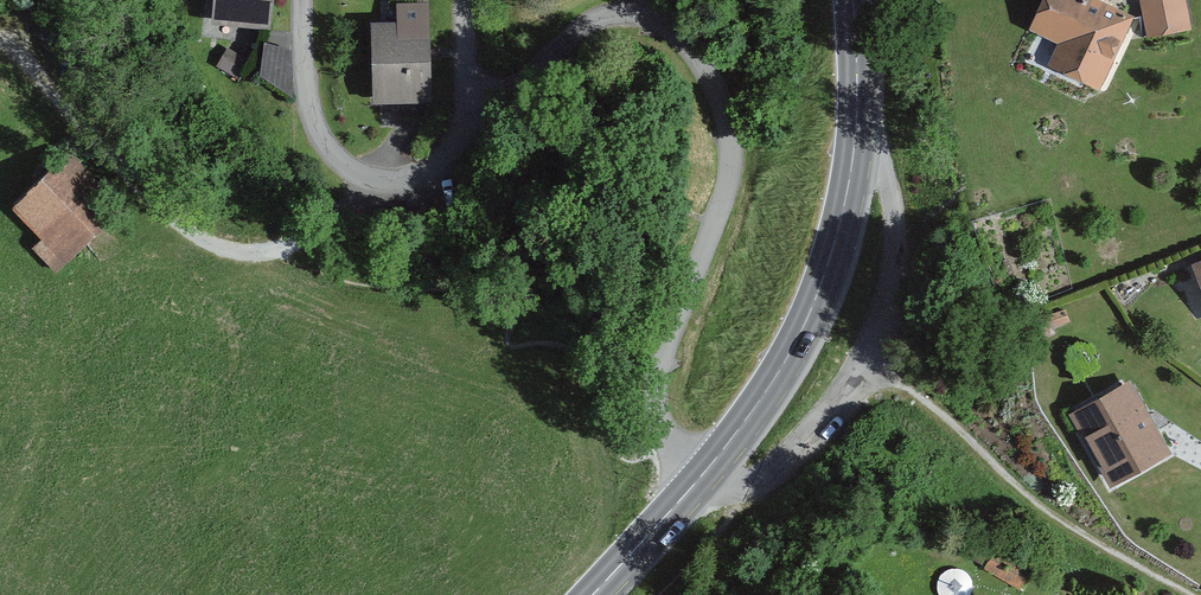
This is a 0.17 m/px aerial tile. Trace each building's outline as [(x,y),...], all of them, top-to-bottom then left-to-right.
[(208,24),(269,29),(271,0),(210,0),(208,24)] [(1055,45),(1045,66),(1094,90),(1130,20),(1090,0),(1038,0),(1023,29),(1055,45)] [(1143,39),(1187,32),(1181,0),(1137,0),(1143,39)] [(429,105),(426,25),(367,27),(369,107),(429,105)] [(287,96),(290,54),(261,45),(257,80),(287,96)] [(216,69),(235,78),(243,61),(224,52),(216,69)] [(119,213),(66,155),(11,205),(40,238),(28,248),(52,274),(119,213)] [(1190,268),(1200,298),(1200,264),(1190,268)] [(1042,333),(1065,326),(1061,314),(1038,321),(1042,333)] [(1169,455),(1127,382),(1068,416),(1110,489),(1169,455)]
